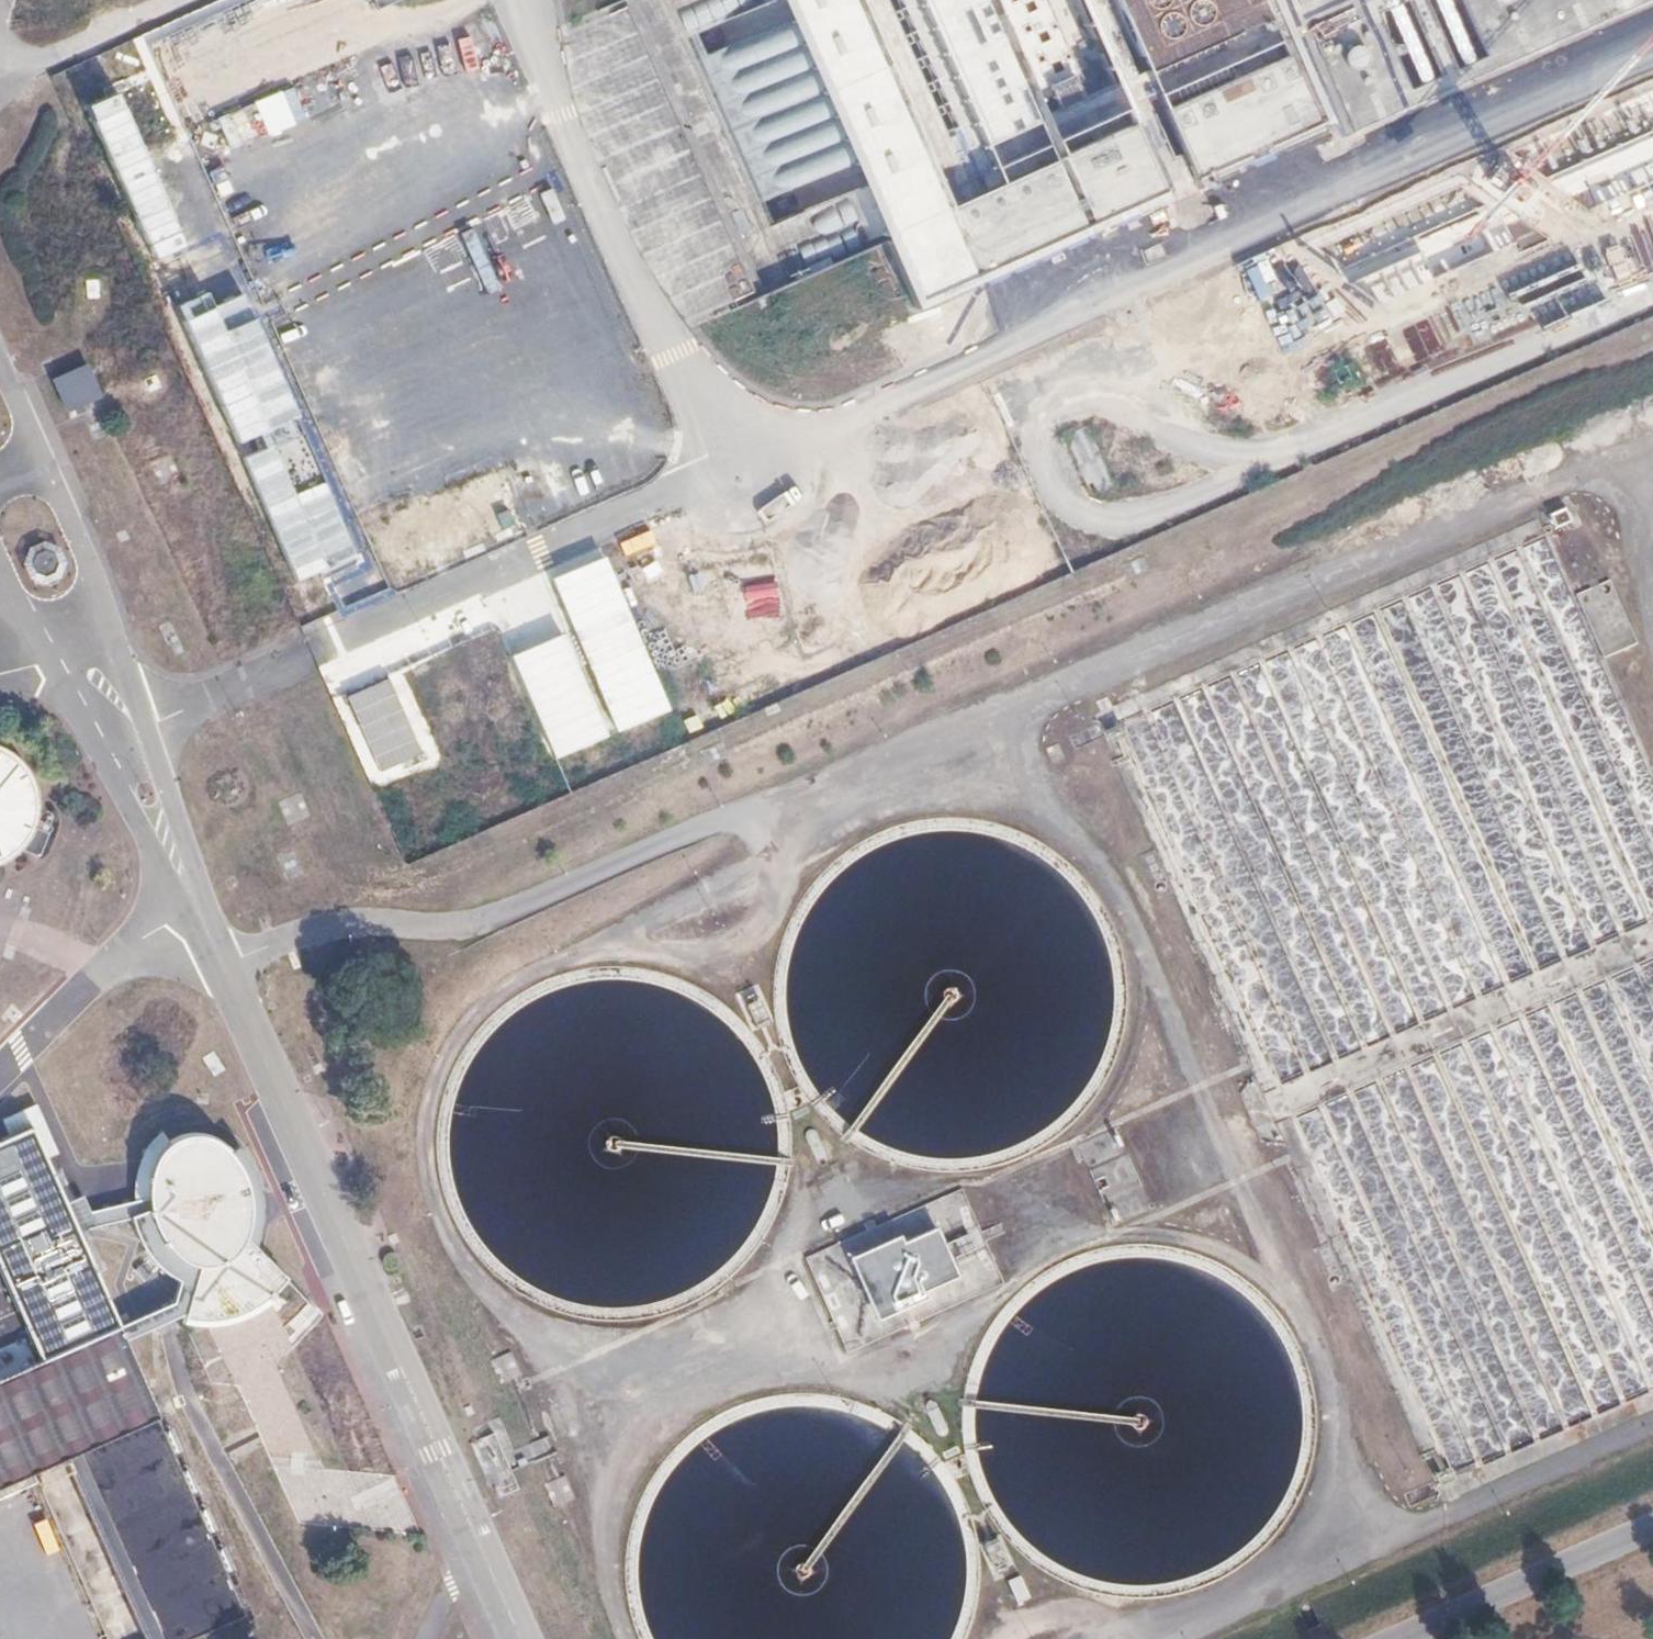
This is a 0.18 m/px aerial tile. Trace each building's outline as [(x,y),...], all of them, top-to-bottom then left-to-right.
[(563,21),(604,186),(698,329),(882,245),(916,314),(1331,117),(1351,141),(1652,4),(1652,0),(617,0),(563,21)] [(1176,383),(1213,366),(1207,353),(1170,370),(1176,383)] [(65,411),(101,398),(87,362),(52,376),(65,411)] [(37,538),(18,570),(52,589),(71,558),(37,538)] [(4,854),(7,853),(22,845),(37,831),(46,813),(49,793),(46,773),(37,755),(23,741),(5,732),(0,731),(0,855),(4,854)] [(1153,850),(1141,856),(1152,881),(1164,875),(1153,850)] [(152,1191),(153,1205),(160,1231),(181,1255),(202,1267),(190,1320),(195,1319),(218,1318),(245,1314),(272,1302),(293,1282),(252,1242),(254,1219),(254,1200),(249,1181),(235,1160),(225,1150),(209,1143),(197,1139),(185,1143),(170,1153),(159,1171),(152,1191)] [(935,1231),(858,1266),(879,1314),(957,1280),(935,1231)] [(124,1331),(0,1386),(0,1495),(38,1478),(165,1423),(124,1331)] [(103,1529),(82,1537),(97,1581),(90,1584),(104,1624),(111,1622),(117,1638),(142,1638),(103,1529)]
